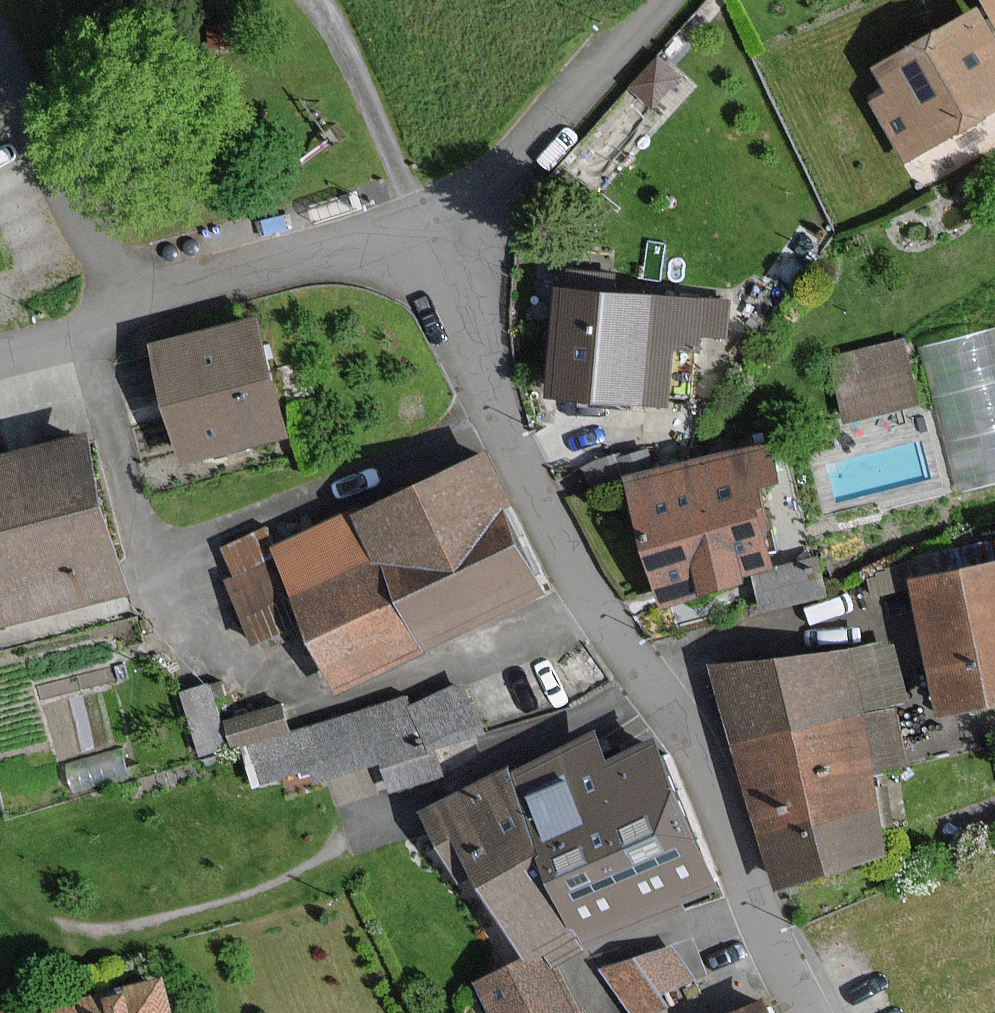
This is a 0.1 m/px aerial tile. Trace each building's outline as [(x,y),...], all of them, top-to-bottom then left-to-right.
[(994,17),(994,0),(986,0),(994,17)] [(879,65),(893,89),(873,100),(906,157),(994,106),(994,44),(975,10),(879,65)] [(585,293),(557,291),(551,395),(668,402),(671,347),(696,349),(697,334),(725,336),(727,302),(585,293)] [(994,475),(994,319),(929,332),(958,482),(994,475)] [(247,325),(154,350),(169,407),(184,458),(277,433),(247,325)] [(907,338),(829,359),(847,424),(925,403),(907,338)] [(0,460),(0,620),(120,588),(79,439),(0,460)] [(762,447),(628,483),(659,597),(733,577),(771,567),(750,488),(771,482),(762,447)] [(302,615),(336,687),(413,651),(545,588),(513,520),(482,455),(350,518),(273,554),(262,531),(227,547),(240,576),(226,583),(252,639),(302,615)] [(913,582),(939,712),(994,701),(994,566),(913,582)] [(734,744),(760,835),(761,836),(775,886),(880,855),(875,809),(871,774),(901,768),(892,707),(904,705),(893,643),(850,649),(711,669),(734,744)] [(213,678),(183,686),(202,755),(232,747),(224,719),(213,678)] [(288,701),(224,719),(232,747),(247,745),(257,785),(312,769),(318,784),(324,781),(336,806),(450,773),(442,748),(491,731),(467,678),(412,703),(410,694),(296,729),(288,701)] [(485,884),(524,963),(478,984),(492,1012),(578,1012),(553,962),(579,949),(717,883),(651,747),(605,769),(591,740),(576,747),(507,781),(504,776),(426,814),(459,882),(480,872),(485,884)] [(602,967),(633,1012),(658,1012),(676,1004),(668,993),(692,979),(670,948),(602,967)] [(45,1007),(47,1012),(167,1012),(159,981),(45,1007)] [(775,1004),(753,1012),(779,1012),(775,1004)]
